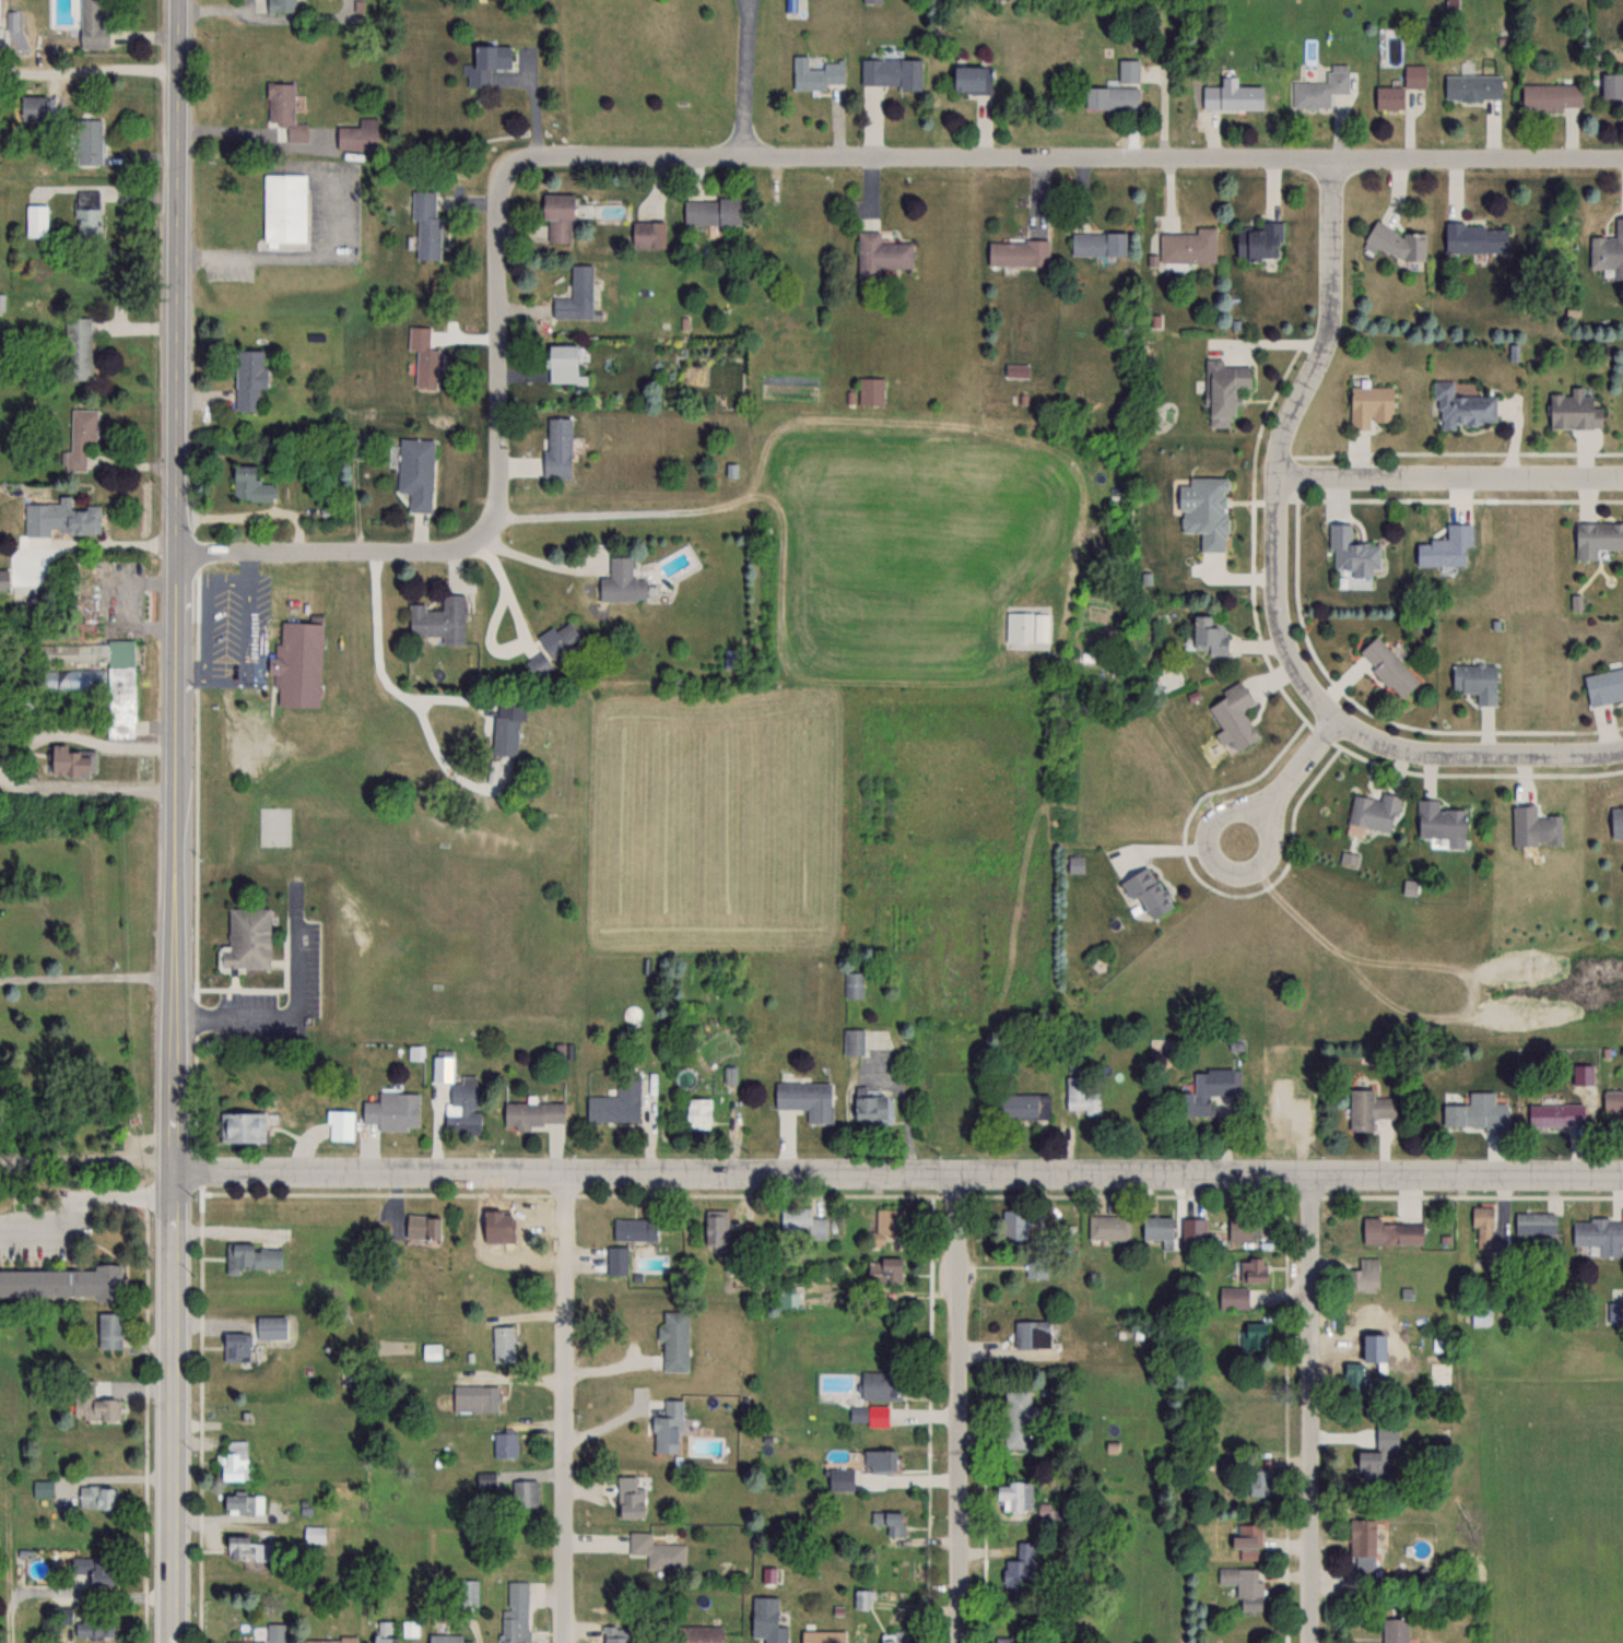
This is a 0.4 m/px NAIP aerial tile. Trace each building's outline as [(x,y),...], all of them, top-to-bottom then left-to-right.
[(79,49),(103,49),(103,0),(79,0),(79,49)] [(270,12),(295,12),(295,0),(270,0),(270,12)] [(490,88),(490,69),(509,69),(509,46),(470,46),(469,87),(490,88)] [(792,90),(845,90),(844,61),(822,61),(822,69),(808,69),(808,56),(792,56),(792,90)] [(918,59),(860,59),(860,87),(918,88),(918,59)] [(1138,59),(1118,59),(1118,82),(1138,82),(1138,59)] [(1292,108),(1329,109),(1330,94),(1347,94),(1347,65),(1327,65),(1327,83),(1293,83),(1292,108)] [(1425,88),(1425,66),(1403,66),(1403,88),(1425,88)] [(950,92),(985,92),(985,67),(950,67),(950,92)] [(1443,76),(1444,100),(1499,100),(1499,75),(1443,76)] [(1601,75),(1601,98),(1622,99),(1622,75),(1601,75)] [(1261,88),(1236,87),(1236,78),(1221,78),(1221,87),(1203,87),(1203,110),(1261,111),(1261,88)] [(294,82),(266,82),(266,122),(294,122),(294,82)] [(1579,85),(1521,85),(1521,109),(1579,109),(1579,85)] [(1084,109),(1137,109),(1137,87),(1084,87),(1084,109)] [(1374,111),(1402,111),(1402,88),(1374,88),(1374,111)] [(21,117),(40,115),(38,97),(19,99),(21,117)] [(101,165),(101,120),(75,120),(75,165),(101,165)] [(306,174),(263,174),(263,243),(306,243),(306,174)] [(414,259),(438,260),(439,191),(415,191),(414,259)] [(570,243),(570,195),(540,195),(540,220),(548,220),(548,243),(570,243)] [(683,199),(683,226),(738,226),(738,199),(683,199)] [(26,237),(47,237),(47,205),(26,205),(26,237)] [(100,236),(99,208),(76,209),(77,236),(100,236)] [(1589,269),(1613,270),(1612,280),(1622,280),(1622,219),(1614,219),(1614,237),(1590,237),(1589,269)] [(631,249),(663,249),(663,222),(631,222),(631,249)] [(1236,259),(1281,259),(1280,223),(1259,223),(1259,229),(1236,229),(1236,259)] [(1444,253),(1506,253),(1506,225),(1444,225),(1444,253)] [(1159,263),(1214,263),(1214,228),(1195,228),(1195,234),(1159,234),(1159,263)] [(1425,232),(1368,230),(1367,256),(1424,257),(1425,232)] [(879,232),(857,232),(857,279),(879,279),(879,269),(910,269),(910,243),(879,243),(879,232)] [(1123,232),(1071,232),(1071,255),(1123,255),(1123,232)] [(987,266),(1048,266),(1048,241),(987,241),(987,266)] [(591,319),(591,265),(570,265),(570,298),(552,298),(552,319),(591,319)] [(64,318),(64,380),(90,380),(90,318),(64,318)] [(430,326),(408,326),(408,350),(416,350),(415,387),(436,387),(438,348),(429,348),(430,326)] [(576,383),(576,344),(544,344),(544,383),(576,383)] [(234,410),(261,410),(261,349),(234,349),(234,410)] [(1249,388),(1249,366),(1222,366),(1222,358),(1205,359),(1206,427),(1233,427),(1233,388),(1249,388)] [(883,377),(858,377),(858,405),(883,405),(883,377)] [(1494,423),(1494,395),(1452,395),(1452,382),(1436,381),(1435,428),(1453,428),(1453,422),(1494,423)] [(1369,429),(1369,422),(1392,422),(1392,387),(1349,387),(1349,429),(1369,429)] [(1548,394),(1548,428),(1600,427),(1600,406),(1592,406),(1592,394),(1582,394),(1582,387),(1570,387),(1570,394),(1548,394)] [(70,451),(64,451),(64,470),(85,470),(85,444),(96,444),(97,409),(70,408),(70,451)] [(544,477),(570,477),(570,418),(544,418),(544,477)] [(362,454),(360,436),(346,438),(348,456),(362,454)] [(397,492),(408,492),(408,511),(430,511),(432,438),(398,437),(397,492)] [(250,464),(231,464),(231,499),(272,499),(272,481),(250,481),(250,464)] [(1224,477),(1188,477),(1187,484),(1178,484),(1178,533),(1199,533),(1199,551),(1224,551),(1224,477)] [(97,531),(97,504),(35,504),(35,531),(97,531)] [(1596,548),(1622,548),(1622,522),(1574,522),(1574,560),(1596,560),(1596,548)] [(1350,543),(1351,523),(1331,523),(1330,570),(1352,570),(1352,575),(1369,575),(1370,569),(1379,569),(1379,543),(1350,543)] [(597,600),(643,601),(644,578),(630,578),(630,556),(608,556),(608,578),(598,577),(597,600)] [(319,706),(323,585),(256,583),(255,622),(278,623),(277,657),(267,657),(267,672),(276,672),(275,704),(319,706)] [(463,594),(442,594),(442,609),(424,609),(424,603),(408,602),(408,635),(442,635),(442,644),(463,644),(463,594)] [(1207,654),(1226,654),(1226,616),(1191,616),(1191,648),(1207,648),(1207,654)] [(540,636),(547,656),(580,644),(572,624),(540,636)] [(1356,654),(1401,699),(1419,681),(1374,636),(1356,654)] [(135,698),(133,641),(13,644),(14,668),(70,666),(70,689),(103,688),(103,699),(135,698)] [(549,669),(542,653),(525,660),(533,677),(549,669)] [(1495,705),(1495,665),(1451,665),(1451,692),(1477,692),(1477,705),(1495,705)] [(1622,697),(1622,667),(1583,676),(1589,704),(1622,697)] [(1206,702),(1234,751),(1258,737),(1242,710),(1252,704),(1240,682),(1206,702)] [(491,754),(517,756),(521,699),(494,697),(491,754)] [(92,776),(93,748),(46,746),(46,774),(92,776)] [(1393,833),(1399,796),(1381,793),(1380,800),(1352,795),(1347,825),(1393,833)] [(1464,809),(1438,809),(1438,800),(1417,800),(1417,838),(1446,838),(1446,847),(1464,847),(1464,809)] [(1535,805),(1513,805),(1513,845),(1561,845),(1561,816),(1535,816),(1535,805)] [(1610,807),(1611,837),(1622,837),(1622,807),(1610,807)] [(1144,919),(1169,905),(1146,865),(1122,878),(1144,919)] [(268,967),(269,908),(227,908),(227,946),(217,946),(217,967),(268,967)] [(844,998),(863,998),(863,972),(844,972),(844,998)] [(863,1055),(863,1028),(843,1028),(843,1055),(863,1055)] [(448,1081),(447,1132),(477,1133),(478,1079),(451,1078),(452,1056),(432,1056),(432,1080),(448,1081)] [(1174,1115),(1208,1115),(1208,1094),(1228,1094),(1228,1070),(1192,1070),(1192,1092),(1174,1092),(1174,1115)] [(1066,1075),(1065,1110),(1099,1111),(1100,1090),(1085,1089),(1085,1076),(1066,1075)] [(586,1121),(639,1121),(639,1079),(616,1079),(616,1097),(586,1097),(586,1121)] [(829,1082),(774,1082),(774,1108),(807,1108),(807,1122),(829,1122),(829,1082)] [(891,1095),(865,1095),(865,1087),(852,1087),(852,1122),(891,1122),(891,1095)] [(1348,1090),(1348,1131),(1372,1131),(1372,1118),(1395,1118),(1395,1098),(1372,1098),(1372,1090),(1348,1090)] [(1603,1090),(1603,1113),(1622,1113),(1622,1090),(1603,1090)] [(376,1129),(418,1129),(418,1091),(377,1091),(377,1101),(361,1101),(361,1123),(376,1123),(376,1129)] [(1506,1103),(1494,1103),(1493,1092),(1469,1092),(1469,1104),(1442,1105),(1442,1127),(1506,1127),(1506,1103)] [(1048,1094),(998,1094),(998,1117),(1048,1117),(1048,1094)] [(685,1099),(685,1130),(707,1130),(707,1099),(685,1099)] [(562,1122),(562,1102),(503,1102),(503,1128),(552,1128),(552,1122),(562,1122)] [(1528,1126),(1584,1126),(1584,1105),(1528,1105),(1528,1126)] [(326,1140),(353,1140),(353,1110),(326,1110),(326,1140)] [(263,1142),(263,1112),(219,1112),(219,1142),(263,1142)] [(811,1207),(780,1207),(780,1232),(807,1232),(807,1239),(827,1239),(827,1217),(811,1217),(811,1207)] [(1492,1249),(1492,1207),(1471,1207),(1471,1228),(1475,1228),(1475,1249),(1492,1249)] [(875,1232),(868,1232),(868,1248),(899,1247),(899,1209),(875,1209),(875,1232)] [(1026,1209),(1002,1209),(1002,1236),(1026,1236),(1026,1209)] [(704,1245),(725,1245),(725,1211),(704,1211),(704,1245)] [(1228,1242),(1263,1242),(1263,1213),(1228,1213),(1228,1242)] [(1514,1236),(1555,1236),(1555,1213),(1514,1213),(1514,1236)] [(438,1214),(404,1214),(404,1238),(438,1238),(438,1214)] [(1130,1215),(1088,1215),(1088,1238),(1130,1238),(1130,1215)] [(1170,1249),(1170,1216),(1141,1216),(1141,1239),(1161,1239),(1161,1249),(1170,1249)] [(613,1218),(613,1241),(656,1241),(656,1218),(613,1218)] [(1204,1218),(1181,1218),(1181,1249),(1204,1249),(1204,1218)] [(1420,1223),(1380,1223),(1380,1218),(1361,1218),(1361,1245),(1420,1245),(1420,1223)] [(1622,1256),(1622,1220),(1573,1218),(1572,1244),(1598,1245),(1597,1256),(1622,1256)] [(226,1244),(225,1274),(239,1274),(239,1268),(283,1269),(284,1245),(226,1244)] [(607,1247),(607,1275),(626,1275),(626,1247),(607,1247)] [(901,1284),(901,1257),(876,1257),(876,1265),(867,1265),(867,1284),(901,1284)] [(1349,1292),(1377,1292),(1377,1258),(1358,1258),(1358,1270),(1349,1270),(1349,1292)] [(1239,1259),(1239,1284),(1263,1284),(1263,1259),(1239,1259)] [(0,1268),(0,1297),(118,1296),(118,1268),(0,1268)] [(1247,1288),(1218,1288),(1218,1310),(1247,1310),(1247,1288)] [(661,1371),(687,1371),(687,1311),(661,1311),(661,1371)] [(121,1348),(121,1312),(97,1312),(97,1348),(121,1348)] [(285,1316),(255,1316),(255,1338),(285,1338),(285,1316)] [(1014,1320),(1014,1347),(1048,1347),(1048,1320),(1014,1320)] [(1263,1323),(1241,1323),(1241,1350),(1263,1350),(1263,1323)] [(492,1326),(492,1361),(513,1361),(513,1326),(492,1326)] [(249,1361),(249,1333),(222,1333),(222,1361),(249,1361)] [(1360,1363),(1342,1362),(1341,1393),(1360,1393),(1360,1363)] [(901,1373),(860,1373),(860,1399),(901,1399),(901,1373)] [(93,1399),(93,1380),(73,1380),(73,1420),(121,1420),(121,1399),(93,1399)] [(452,1413),(498,1413),(498,1385),(452,1385),(452,1413)] [(1028,1391),(1003,1391),(1003,1448),(1028,1448),(1028,1391)] [(680,1454),(681,1408),(687,1408),(687,1401),(663,1400),(662,1417),(652,1416),(651,1453),(680,1454)] [(887,1425),(887,1406),(850,1406),(850,1425),(887,1425)] [(517,1431),(493,1431),(493,1458),(517,1458),(517,1431)] [(248,1440),(225,1440),(225,1453),(218,1453),(218,1479),(248,1479),(248,1440)] [(896,1470),(896,1450),(863,1450),(863,1470),(896,1470)] [(1354,1477),(1378,1477),(1378,1452),(1354,1452),(1354,1477)] [(851,1468),(828,1468),(828,1491),(851,1491),(851,1468)] [(1246,1497),(1268,1497),(1268,1469),(1246,1469),(1246,1497)] [(496,1473),(477,1473),(477,1487),(496,1487),(496,1473)] [(616,1518),(644,1518),(644,1487),(635,1487),(635,1476),(616,1476),(616,1518)] [(506,1507),(539,1507),(539,1480),(512,1480),(512,1491),(506,1491),(506,1507)] [(992,1499),(1004,1499),(1004,1510),(1029,1510),(1029,1481),(992,1481),(992,1499)] [(119,1487),(77,1486),(77,1509),(118,1510),(119,1487)] [(261,1512),(261,1494),(223,1494),(223,1512),(261,1512)] [(903,1547),(903,1512),(871,1512),(871,1525),(886,1525),(886,1547),(903,1547)] [(1348,1520),(1348,1558),(1374,1558),(1374,1520),(1348,1520)] [(1259,1561),(1259,1525),(1236,1525),(1236,1535),(1229,1535),(1229,1549),(1239,1549),(1239,1561),(1259,1561)] [(302,1526),(302,1542),(327,1542),(327,1526),(302,1526)] [(684,1544),(650,1544),(650,1533),(628,1533),(628,1555),(646,1555),(646,1570),(684,1569),(684,1544)] [(271,1539),(224,1537),(223,1560),(271,1561),(271,1539)] [(1032,1541),(1016,1541),(1016,1560),(1002,1560),(1002,1586),(1032,1586),(1032,1541)] [(80,1585),(107,1585),(107,1559),(80,1559),(80,1585)] [(1261,1569),(1218,1568),(1217,1585),(1238,1586),(1237,1611),(1259,1612),(1261,1569)] [(478,1580),(457,1580),(457,1606),(478,1606),(478,1580)] [(506,1582),(506,1609),(501,1609),(501,1642),(528,1642),(527,1581),(506,1582)] [(854,1609),(872,1608),(872,1590),(853,1590),(854,1609)] [(775,1626),(776,1597),(751,1597),(750,1638),(763,1638),(763,1642),(785,1642),(786,1626),(775,1626)] [(74,1636),(110,1636),(110,1614),(74,1614),(74,1636)] [(1407,1619),(1382,1619),(1382,1642),(1407,1642),(1407,1619)] [(267,1642),(284,1642),(284,1623),(267,1623),(267,1642)] [(671,1642),(722,1642),(721,1626),(671,1627),(671,1642)] [(600,1627),(600,1642),(627,1642),(627,1627),(600,1627)] [(845,1630),(800,1630),(800,1642),(845,1642),(845,1630)] [(397,1634),(371,1634),(371,1642),(397,1642),(397,1634)] [(427,1634),(427,1642),(473,1642),(473,1641),(462,1641),(462,1634),(427,1634)]
